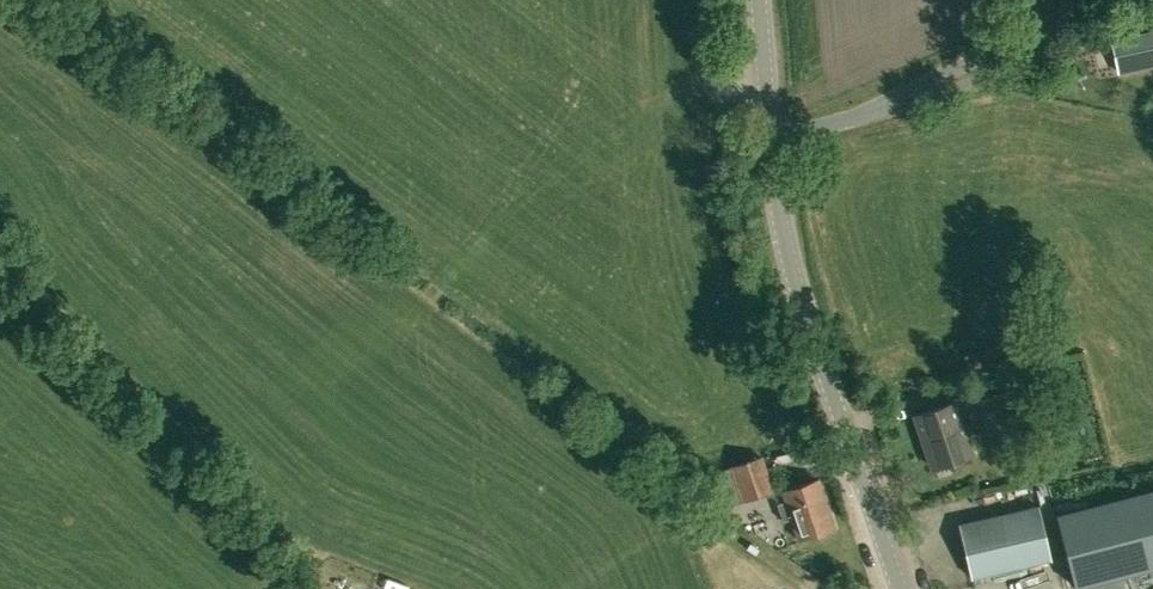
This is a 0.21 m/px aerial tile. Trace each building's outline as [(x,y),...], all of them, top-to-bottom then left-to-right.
[(1152,65),(1152,35),(1112,43),(1118,72),(1152,65)] [(971,449),(951,397),(914,411),(933,464),(971,449)] [(762,457),(733,467),(744,500),(773,491),(762,457)] [(793,518),(801,539),(837,526),(819,478),(783,491),(787,501),(779,503),(786,521),(793,518)] [(1075,587),(1152,567),(1152,489),(1056,514),(1075,587)] [(972,578),(1052,559),(1039,506),(960,524),(972,578)] [(1021,582),(1023,588),(1041,588),(1044,588),(1041,577),(1021,582)]
